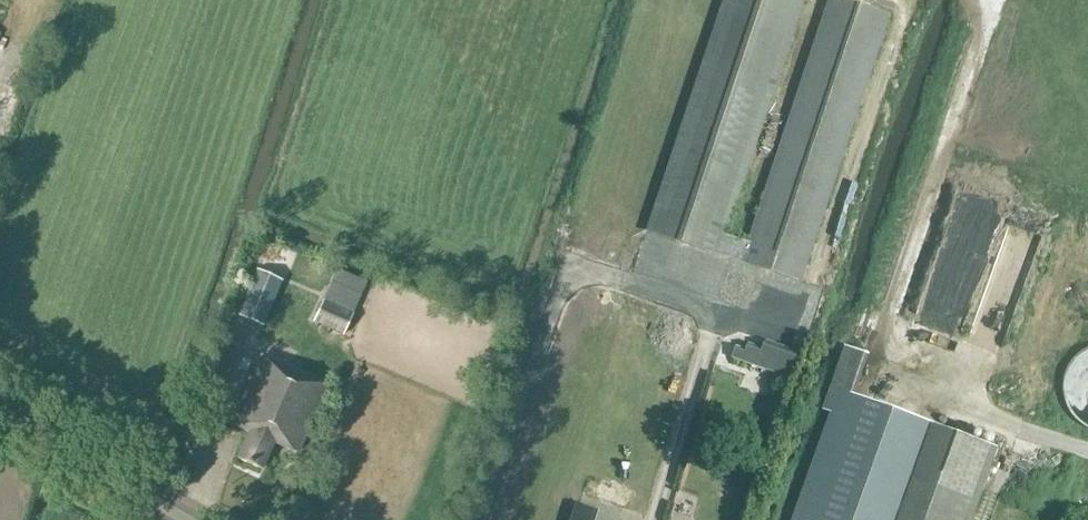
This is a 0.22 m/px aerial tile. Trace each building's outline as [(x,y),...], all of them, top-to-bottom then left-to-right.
[(724,234),(803,0),(726,0),(648,230),(718,254),(718,253),(743,262),(800,281),(890,16),(844,0),(831,0),(750,243),(724,234)] [(263,326),(283,281),(256,269),(236,315),(263,326)] [(313,322),(343,336),(353,313),(323,300),(313,322)] [(803,353),(767,341),(765,349),(749,343),(747,350),(737,346),(732,359),(794,380),(803,353)] [(295,452),(325,383),(262,356),(233,424),(249,432),(237,458),(260,468),(272,442),(295,452)] [(931,423),(831,386),(823,409),(836,414),(798,519),(896,519),(931,423)] [(978,503),(998,446),(931,423),(896,519),(971,519),(978,503)] [(576,505),(571,519),(620,519),(576,505)]
